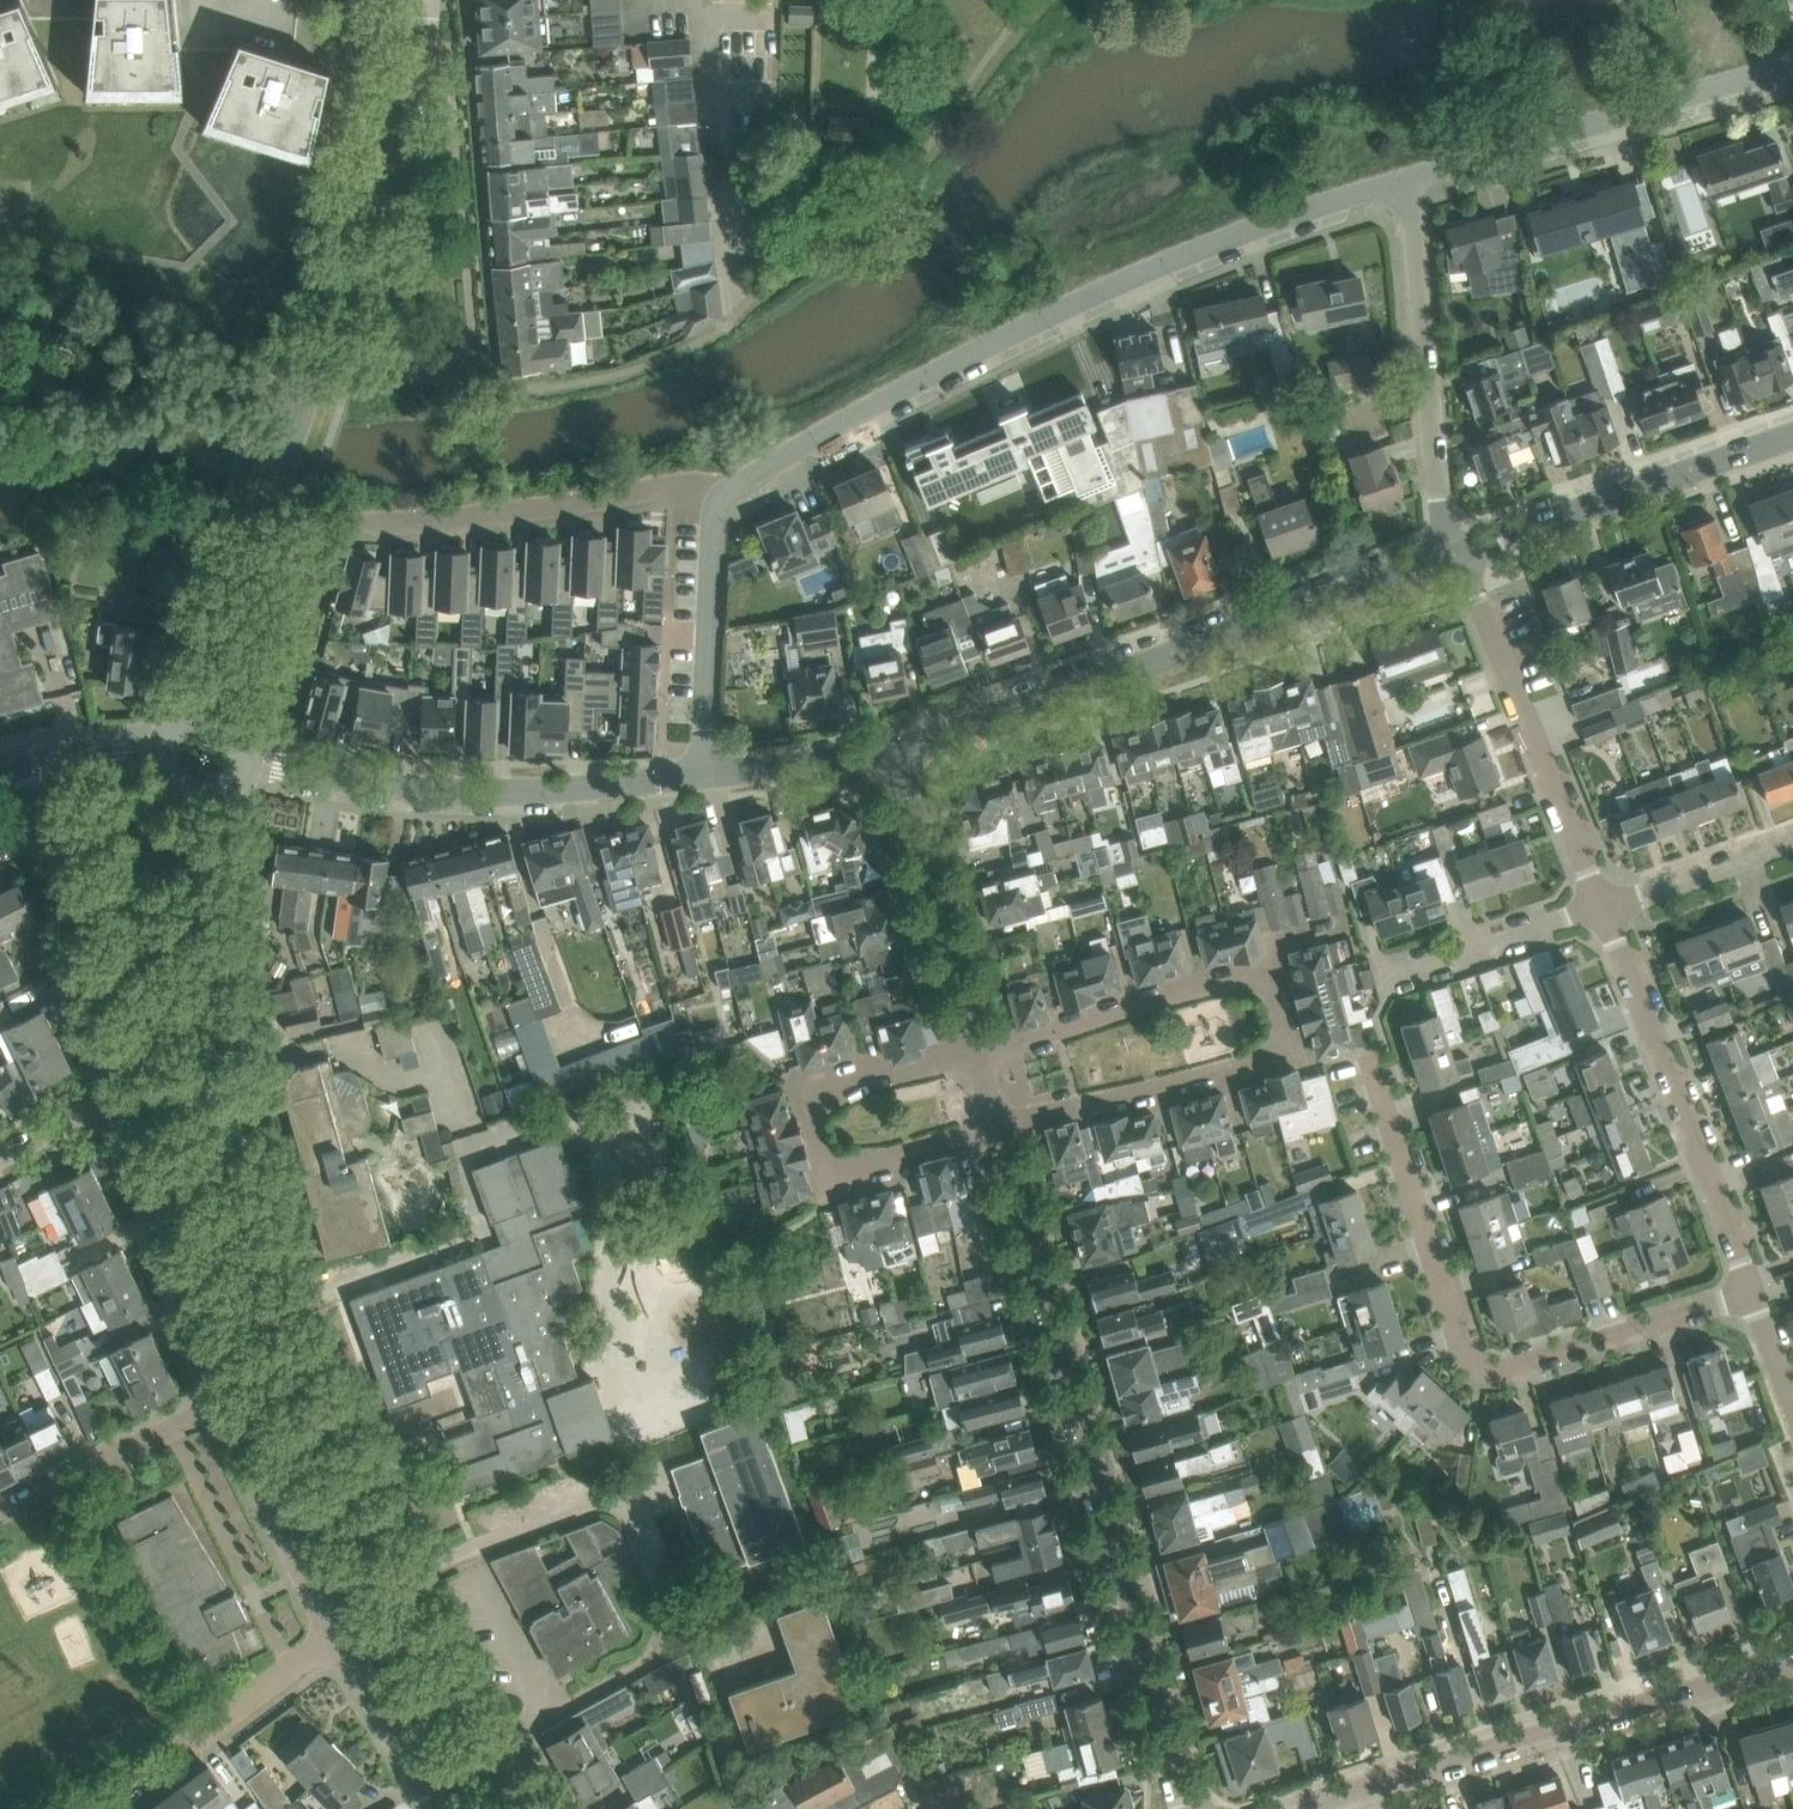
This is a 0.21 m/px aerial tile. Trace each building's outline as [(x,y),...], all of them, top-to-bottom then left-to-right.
[(61,99),(64,105),(212,105),(207,117),(208,117),(312,150),(313,150),(328,77),(334,47),(251,20),(176,20),(174,0),(96,0),(94,20),(29,20),(20,0),(0,7),(0,119),(61,99)] [(480,19),(547,14),(546,0),(479,0),(480,19)] [(591,10),(621,8),(620,0),(590,0),(591,10)] [(790,5),(789,24),(813,24),(813,6),(790,5)] [(621,8),(591,10),(594,46),(624,43),(621,8)] [(547,14),(480,19),(482,49),(549,44),(547,14)] [(688,38),(631,43),(633,67),(653,65),(654,79),(692,76),(692,75),(691,75),(690,63),(688,38)] [(510,62),(476,65),(479,96),(555,89),(554,74),(527,76),(526,63),(510,64),(510,62)] [(654,79),(652,79),(654,102),(696,98),(694,76),(695,75),(692,75),(692,76),(654,79)] [(555,89),(479,96),(480,117),(557,112),(555,89)] [(696,98),(654,102),(656,125),(698,121),(696,98)] [(578,109),(579,125),(608,123),(607,107),(578,109)] [(557,112),(480,117),(482,140),(548,135),(548,134),(546,113),(557,112)] [(785,139),(805,139),(867,142),(868,116),(829,115),(829,126),(786,125),(785,139)] [(698,121),(656,125),(660,156),(702,153),(699,132),(698,121)] [(548,135),(482,140),(484,163),(535,159),(535,157),(582,154),(580,132),(548,134),(548,135)] [(1721,153),(1700,161),(1711,195),(1768,176),(1773,192),(1771,193),(1776,210),(1785,208),(1792,205),(1792,186),(1788,187),(1783,171),(1786,170),(1775,142),(1744,152),(1742,147),(1721,153)] [(702,153),(660,156),(663,176),(704,173),(702,153)] [(490,175),(485,180),(486,190),(529,187),(530,189),(574,185),(572,162),(558,162),(489,168),(490,175)] [(704,173),(663,176),(666,197),(678,196),(686,195),(707,193),(704,173)] [(1525,214),(1523,215),(1532,244),(1533,244),(1534,243),(1532,240),(1537,238),(1540,248),(1585,235),(1585,238),(1592,236),(1591,233),(1611,226),(1619,253),(1625,251),(1626,254),(1633,252),(1632,249),(1637,248),(1648,283),(1645,284),(1646,285),(1646,286),(1673,278),(1662,239),(1660,240),(1661,241),(1650,244),(1643,217),(1639,206),(1627,210),(1620,188),(1611,190),(1610,184),(1612,184),(1611,182),(1586,189),(1587,191),(1588,190),(1590,197),(1575,201),(1574,195),(1576,194),(1575,192),(1538,203),(1538,205),(1540,204),(1542,204),(1544,210),(1541,211),(1525,216),(1525,214)] [(529,187),(486,190),(487,201),(492,205),(493,211),(521,209),(530,208),(531,213),(555,211),(580,209),(578,192),(530,196),(530,189),(529,187)] [(686,195),(678,196),(681,221),(709,218),(707,193),(686,195)] [(582,213),(584,228),(619,224),(617,209),(582,213)] [(488,216),(490,239),(529,236),(529,235),(544,234),(557,233),(555,211),(531,213),(488,216)] [(1468,273),(1486,267),(1489,292),(1525,287),(1518,239),(1502,244),(1493,214),(1447,228),(1452,247),(1449,248),(1451,271),(1467,269),(1468,273)] [(651,245),(681,242),(681,243),(713,240),(713,238),(712,238),(710,219),(649,226),(651,245)] [(529,236),(490,239),(492,262),(530,259),(530,257),(568,254),(568,253),(585,251),(584,240),(545,244),(544,234),(529,235),(529,236)] [(671,268),(672,269),(716,260),(713,240),(681,243),(685,266),(671,268)] [(562,259),(493,266),(496,293),(551,287),(565,285),(562,259)] [(1754,267),(1750,269),(1754,281),(1765,277),(1771,296),(1792,288),(1792,266),(1781,271),(1777,259),(1754,267)] [(716,260),(672,269),(675,291),(689,287),(689,288),(718,280),(716,260)] [(1296,294),(1297,298),(1301,298),(1306,320),(1329,315),(1330,322),(1350,317),(1355,341),(1371,337),(1358,277),(1324,284),(1323,281),(1298,286),(1300,293),(1296,294)] [(677,312),(678,313),(678,314),(720,299),(718,280),(689,288),(691,307),(677,312)] [(1701,285),(1680,291),(1689,313),(1695,335),(1714,329),(1701,285)] [(551,287),(496,293),(498,319),(600,309),(600,307),(568,310),(567,300),(553,302),(551,287)] [(1674,318),(1689,313),(1680,291),(1634,306),(1643,333),(1676,322),(1674,318)] [(1255,345),(1269,342),(1282,395),(1301,391),(1287,336),(1271,340),(1261,294),(1196,308),(1201,332),(1193,334),(1198,361),(1226,354),(1222,336),(1252,329),(1255,345)] [(720,299),(678,314),(664,319),(667,327),(681,322),(686,336),(723,319),(720,299)] [(600,309),(498,319),(501,346),(567,339),(603,335),(600,309)] [(1569,400),(1567,400),(1576,424),(1586,452),(1617,442),(1599,389),(1609,385),(1605,372),(1594,340),(1588,324),(1576,329),(1582,345),(1580,345),(1595,390),(1569,400)] [(1164,366),(1156,329),(1114,338),(1121,375),(1164,366)] [(1504,336),(1509,352),(1520,348),(1530,345),(1524,329),(1504,336)] [(1747,348),(1746,349),(1760,391),(1792,380),(1777,338),(1747,348)] [(567,339),(501,346),(504,373),(528,370),(541,369),(541,368),(570,365),(567,339)] [(1716,359),(1723,379),(1731,401),(1760,391),(1746,349),(1747,348),(1746,346),(1728,352),(1729,355),(1716,359)] [(1502,410),(1509,408),(1501,387),(1529,377),(1528,374),(1520,348),(1509,352),(1495,356),(1494,355),(1466,365),(1471,379),(1467,381),(1479,418),(1502,410)] [(1328,366),(1331,380),(1332,385),(1372,376),(1367,353),(1346,358),(1347,362),(1328,366)] [(1658,376),(1660,384),(1674,422),(1709,409),(1693,364),(1658,376)] [(1618,368),(1605,372),(1609,385),(1612,394),(1613,394),(1615,400),(1626,396),(1639,434),(1674,422),(1660,384),(1628,395),(1618,368)] [(1196,384),(1126,399),(1143,478),(1160,474),(1208,464),(1213,463),(1208,440),(1196,384)] [(1005,423),(953,445),(947,431),(905,449),(925,495),(1025,453),(1044,498),(1074,486),(1076,492),(1077,492),(1084,508),(1144,485),(1143,481),(1143,478),(1126,399),(1096,411),(1109,440),(1095,445),(1088,428),(1096,425),(1082,391),(1027,414),(1024,407),(1002,417),(1005,423)] [(1335,391),(1317,397),(1320,410),(1339,404),(1335,391)] [(1535,399),(1523,403),(1526,414),(1528,419),(1536,442),(1548,438),(1557,463),(1586,452),(1566,396),(1537,407),(1535,399)] [(1273,404),(1272,408),(1273,412),(1277,413),(1280,411),(1282,408),(1280,404),(1277,403),(1273,404)] [(1526,414),(1523,403),(1509,408),(1512,419),(1526,414)] [(1526,414),(1512,419),(1498,424),(1502,435),(1473,445),(1486,482),(1515,472),(1508,452),(1536,442),(1528,419),(1526,414)] [(1224,435),(1208,440),(1213,463),(1213,470),(1226,466),(1229,465),(1233,464),(1224,435)] [(1401,492),(1392,465),(1388,467),(1381,446),(1352,456),(1359,476),(1354,478),(1364,505),(1401,492)] [(1226,466),(1213,470),(1217,485),(1233,481),(1229,465),(1226,466)] [(892,501),(887,489),(878,467),(837,485),(851,518),(870,510),(880,533),(901,524),(891,501),(892,501)] [(1247,477),(1266,529),(1274,552),(1317,537),(1312,524),(1316,523),(1315,519),(1311,520),(1303,498),(1277,507),(1264,471),(1247,477)] [(1198,523),(1169,533),(1161,499),(1165,498),(1160,474),(1143,478),(1143,481),(1144,485),(1148,502),(1152,525),(1157,559),(1159,565),(1175,559),(1186,591),(1219,579),(1209,553),(1212,549),(1209,539),(1204,539),(1198,523)] [(1241,507),(1233,481),(1217,485),(1225,512),(1241,507)] [(1783,493),(1792,522),(1792,490),(1783,493)] [(1747,536),(1763,596),(1764,600),(1785,594),(1770,553),(1781,549),(1782,552),(1792,548),(1792,522),(1783,493),(1751,504),(1760,531),(1747,536)] [(777,568),(799,559),(814,553),(813,552),(838,541),(835,534),(826,512),(801,522),(796,510),(759,525),(772,556),(771,556),(774,562),(775,562),(777,568)] [(1682,529),(1690,551),(1694,564),(1712,558),(1718,574),(1716,574),(1724,596),(1708,601),(1712,614),(1763,596),(1747,536),(1746,537),(1749,545),(1727,553),(1714,517),(1682,529)] [(665,572),(666,544),(649,543),(650,529),(643,528),(641,525),(628,523),(626,528),(619,527),(618,550),(617,582),(619,582),(645,583),(643,617),(662,618),(665,572)] [(1137,528),(1144,563),(1157,559),(1152,525),(1137,528)] [(959,558),(947,527),(925,536),(937,567),(959,558)] [(1088,527),(1071,529),(1079,573),(1096,571),(1088,527)] [(617,582),(618,550),(604,549),(605,537),(593,536),(593,531),(579,531),(578,535),(574,535),(573,562),(571,589),(573,589),(599,590),(598,621),(617,622),(619,582),(617,582)] [(904,538),(919,576),(936,568),(921,531),(904,538)] [(1024,535),(1019,537),(1000,543),(1009,575),(1029,569),(1024,535)] [(571,589),(573,562),(558,562),(559,543),(552,542),(552,538),(536,538),(536,542),(528,542),(527,568),(526,596),(528,596),(554,597),(552,637),(571,634),(573,589),(571,589)] [(177,547),(154,543),(147,594),(171,597),(177,547)] [(526,596),(527,568),(513,567),(514,548),(503,548),(503,544),(487,543),(486,546),(483,546),(482,572),(480,604),(483,604),(508,606),(506,643),(518,642),(526,642),(528,596),(526,596)] [(463,607),(461,645),(473,645),(480,645),(483,604),(480,604),(482,572),(467,571),(468,552),(457,551),(458,547),(441,547),(441,551),(437,551),(436,575),(435,605),(437,605),(463,607)] [(390,607),(391,575),(376,572),(379,560),(369,558),(370,554),(355,549),(354,553),(350,552),(336,603),(365,611),(367,606),(390,607)] [(1114,549),(1098,555),(1101,564),(1100,564),(1118,615),(1154,602),(1150,589),(1152,588),(1151,584),(1148,585),(1143,570),(1124,577),(1117,558),(1114,549)] [(435,605),(436,575),(422,575),(423,556),(412,555),(412,551),(396,550),(396,554),(392,554),(391,575),(390,607),(390,609),(417,610),(416,644),(435,645),(437,605),(435,605)] [(12,623),(59,612),(44,551),(6,563),(9,574),(0,577),(0,710),(42,700),(33,663),(22,665),(12,623)] [(1608,565),(1616,587),(1621,604),(1632,600),(1636,613),(1661,605),(1662,609),(1685,601),(1680,584),(1672,562),(1654,568),(1648,551),(1608,565)] [(728,583),(760,570),(752,552),(736,559),(729,562),(728,583)] [(954,580),(948,565),(934,570),(939,585),(954,580)] [(1090,625),(1083,605),(1088,603),(1080,583),(1070,586),(1065,574),(1035,584),(1039,597),(1054,638),(1090,625)] [(1590,621),(1574,576),(1544,586),(1557,624),(1575,618),(1577,625),(1590,621)] [(975,593),(962,598),(974,632),(981,630),(992,660),(1028,648),(1017,616),(1014,617),(1008,603),(992,609),(991,606),(980,600),(978,601),(975,593)] [(931,632),(915,638),(932,683),(967,670),(964,661),(964,660),(982,654),(979,645),(974,632),(962,598),(924,612),(931,632)] [(835,609),(794,616),(802,668),(787,670),(794,715),(816,712),(817,715),(838,711),(831,665),(843,664),(838,633),(837,622),(835,609)] [(175,631),(176,622),(146,619),(116,615),(116,621),(104,620),(101,622),(99,638),(103,643),(114,644),(108,684),(109,684),(109,690),(112,694),(123,695),(126,691),(126,687),(142,689),(147,658),(172,662),(176,631),(175,631)] [(892,629),(859,636),(873,698),(908,691),(899,653),(914,650),(906,616),(890,620),(892,629)] [(844,620),(837,622),(838,633),(846,632),(844,620)] [(635,643),(635,622),(618,621),(618,626),(602,628),(602,645),(625,646),(623,672),(584,670),(582,670),(581,689),(656,692),(658,644),(635,643)] [(1606,629),(1616,672),(1635,668),(1625,625),(1606,629)] [(1382,669),(1371,672),(1377,692),(1408,683),(1426,676),(1449,668),(1434,626),(1374,648),(1382,669)] [(1591,628),(1597,656),(1609,653),(1603,626),(1591,628)] [(499,653),(497,699),(496,728),(511,728),(510,748),(538,749),(538,748),(537,748),(539,699),(540,699),(541,692),(514,691),(516,654),(517,654),(518,642),(506,643),(498,643),(497,653),(499,653)] [(497,699),(469,698),(471,658),(472,658),(473,645),(461,645),(455,645),(454,657),(455,657),(454,696),(452,732),(466,732),(465,748),(495,749),(496,728),(497,699)] [(580,731),(581,689),(582,670),(584,670),(585,658),(567,657),(565,693),(541,692),(540,699),(539,699),(537,748),(538,748),(565,749),(566,731),(580,731)] [(356,721),(362,685),(363,681),(318,669),(303,724),(306,725),(305,729),(318,732),(319,729),(332,732),(337,716),(356,721)] [(1371,672),(1331,684),(1346,739),(1347,739),(1353,760),(1353,762),(1394,749),(1378,695),(1377,692),(1371,672)] [(405,720),(408,687),(403,686),(364,679),(363,681),(362,685),(356,721),(353,735),(382,741),(385,724),(406,727),(407,720),(405,720)] [(1310,679),(1283,687),(1298,742),(1325,734),(1328,745),(1346,739),(1331,684),(1312,689),(1310,679)] [(1256,688),(1258,694),(1268,728),(1271,738),(1273,743),(1275,748),(1298,742),(1283,687),(1281,681),(1256,688)] [(408,683),(408,687),(405,720),(407,720),(424,720),(422,745),(452,746),(452,732),(454,696),(427,695),(428,684),(408,683)] [(1617,685),(1571,703),(1577,718),(1609,706),(1610,708),(1639,697),(1638,695),(1623,700),(1617,685)] [(1644,713),(1674,703),(1668,686),(1654,691),(1655,694),(1639,699),(1644,713)] [(1706,701),(1700,686),(1684,692),(1689,707),(1706,701)] [(656,695),(656,692),(581,689),(580,731),(579,737),(596,737),(597,709),(622,710),(620,738),(654,740),(656,695)] [(1237,737),(1243,755),(1262,750),(1261,747),(1256,731),(1268,728),(1258,694),(1231,702),(1241,736),(1237,737)] [(1621,704),(1610,708),(1613,716),(1616,724),(1618,729),(1629,725),(1621,704)] [(1218,709),(1190,716),(1201,750),(1204,761),(1206,768),(1234,761),(1229,740),(1226,741),(1218,709)] [(1201,750),(1190,716),(1188,711),(1164,717),(1176,760),(1182,759),(1185,767),(1204,761),(1201,750)] [(1581,729),(1587,743),(1619,731),(1616,724),(1613,716),(1581,729)] [(1176,760),(1164,717),(1140,724),(1141,730),(1153,776),(1155,776),(1154,773),(1166,770),(1165,763),(1168,763),(1176,760)] [(1464,724),(1441,732),(1409,744),(1420,775),(1448,765),(1459,796),(1499,782),(1482,736),(1469,740),(1464,724)] [(1141,730),(1115,738),(1128,783),(1153,776),(1141,730)] [(1785,744),(1792,766),(1792,736),(1784,740),(1785,744)] [(1752,755),(1759,772),(1758,772),(1769,803),(1792,794),(1792,766),(1785,744),(1752,755)] [(1048,752),(1050,758),(1059,793),(1068,790),(1071,801),(1084,797),(1086,803),(1092,801),(1090,796),(1087,786),(1084,786),(1075,751),(1073,745),(1048,752)] [(1093,746),(1075,751),(1084,786),(1087,786),(1090,796),(1092,801),(1093,808),(1107,804),(1102,786),(1113,783),(1103,746),(1094,748),(1093,746)] [(1394,749),(1353,762),(1361,786),(1402,774),(1394,749)] [(1707,756),(1694,760),(1715,814),(1744,803),(1732,771),(1715,777),(1707,756)] [(1023,767),(1030,790),(1034,806),(1038,812),(1056,807),(1052,795),(1059,793),(1050,758),(1032,763),(1032,765),(1023,767)] [(1353,762),(1353,760),(1339,764),(1348,794),(1362,789),(1361,786),(1353,762)] [(1695,765),(1667,775),(1686,824),(1715,814),(1694,760),(1694,761),(1695,765)] [(1016,813),(1021,812),(1010,772),(978,781),(969,796),(1004,815),(1007,817),(1011,837),(1011,839),(1022,836),(1016,813)] [(1667,775),(1639,786),(1658,834),(1686,824),(1667,775)] [(1259,783),(1262,792),(1253,794),(1257,810),(1284,802),(1277,778),(1259,783)] [(1603,828),(1612,825),(1619,844),(1626,842),(1627,845),(1658,834),(1639,786),(1626,790),(1632,808),(1600,819),(1603,828)] [(1308,805),(1304,792),(1288,795),(1291,809),(1308,805)] [(1011,837),(1007,817),(1004,815),(969,796),(960,810),(967,833),(992,826),(994,832),(991,833),(999,862),(1012,858),(1015,867),(1029,864),(1026,853),(1025,850),(1011,853),(1008,841),(1009,840),(1009,839),(1011,839),(1011,837)] [(1507,801),(1484,809),(1477,811),(1491,849),(1489,850),(1500,885),(1533,874),(1520,834),(1506,839),(1500,821),(1512,817),(1507,801)] [(1425,816),(1429,828),(1431,827),(1448,822),(1461,817),(1457,805),(1453,803),(1435,809),(1433,813),(1425,816)] [(808,833),(797,835),(807,873),(825,868),(831,860),(826,857),(830,851),(851,815),(836,807),(804,815),(808,833)] [(1204,808),(1191,812),(1194,822),(1196,832),(1210,828),(1204,808)] [(1223,809),(1210,813),(1212,822),(1225,818),(1223,809)] [(1164,819),(1163,819),(1164,822),(1168,840),(1169,846),(1186,842),(1198,838),(1196,832),(1194,822),(1191,812),(1164,819)] [(769,813),(756,817),(772,877),(799,869),(793,846),(785,848),(777,819),(771,821),(769,813)] [(830,851),(826,857),(831,860),(841,866),(842,872),(846,886),(847,887),(847,890),(849,897),(864,893),(864,892),(863,892),(858,873),(866,858),(863,848),(872,846),(866,824),(851,815),(830,851)] [(740,861),(746,884),(772,877),(756,817),(742,821),(744,828),(738,830),(746,859),(740,861)] [(705,819),(691,823),(713,898),(729,894),(731,894),(729,884),(725,871),(728,870),(723,854),(722,855),(721,855),(713,825),(707,827),(705,819)] [(1164,822),(1138,829),(1143,847),(1168,840),(1164,822)] [(1448,822),(1431,827),(1440,854),(1456,849),(1448,822)] [(680,834),(674,836),(687,881),(682,882),(693,921),(717,914),(713,898),(691,823),(678,827),(680,834)] [(642,826),(624,831),(630,857),(639,888),(640,887),(665,881),(648,825),(642,827),(642,826)] [(583,826),(523,842),(541,905),(558,900),(562,899),(558,883),(567,879),(577,907),(583,925),(602,919),(587,874),(595,872),(583,826)] [(1035,831),(1040,849),(1043,860),(1078,850),(1074,836),(1053,842),(1048,827),(1035,831)] [(1429,828),(1418,831),(1427,858),(1440,854),(1431,827),(1429,828)] [(630,857),(624,831),(605,836),(606,837),(599,838),(608,877),(605,877),(613,912),(629,908),(643,904),(640,887),(639,888),(630,857)] [(1091,831),(1074,836),(1078,850),(1091,847),(1095,846),(1091,831)] [(1223,831),(1203,837),(1207,851),(1221,848),(1227,846),(1223,831)] [(508,833),(477,841),(483,863),(489,861),(494,880),(505,877),(513,906),(501,909),(503,920),(515,917),(515,915),(527,911),(525,902),(514,856),(508,833)] [(1198,838),(1186,842),(1189,856),(1207,851),(1203,837),(1198,838)] [(1122,839),(1108,843),(1114,862),(1128,859),(1122,839)] [(477,841),(455,847),(473,916),(484,948),(496,945),(488,919),(479,884),(494,880),(489,861),(483,863),(477,841)] [(1114,862),(1108,843),(1095,846),(1091,847),(1099,873),(1101,872),(1100,867),(1114,862)] [(279,925),(293,928),(292,924),(303,847),(279,844),(273,882),(284,884),(280,916),(281,916),(279,925)] [(292,924),(293,928),(308,930),(314,888),(324,889),(329,850),(303,847),(292,924)] [(455,847),(425,855),(431,876),(437,874),(442,893),(453,891),(469,952),(484,948),(473,916),(455,847)] [(1040,849),(1026,853),(1029,864),(1032,863),(1043,860),(1040,849)] [(329,850),(324,889),(339,892),(334,924),(335,924),(332,937),(346,940),(347,932),(348,932),(353,892),(358,854),(329,850)] [(1315,850),(1295,855),(1301,881),(1312,919),(1325,915),(1324,911),(1330,910),(1324,885),(1315,850)] [(1458,860),(1462,872),(1469,895),(1500,885),(1489,850),(1458,860)] [(1139,856),(1131,858),(1135,871),(1154,867),(1150,853),(1139,856)] [(347,932),(346,940),(345,942),(362,943),(364,927),(384,930),(388,904),(414,907),(406,875),(385,873),(387,858),(358,854),(353,892),(348,932),(347,932)] [(1418,880),(1401,886),(1412,923),(1444,912),(1441,903),(1455,899),(1440,854),(1427,858),(1412,863),(1418,880)] [(406,875),(414,907),(420,931),(436,976),(448,973),(434,927),(427,897),(442,893),(437,874),(431,876),(425,855),(402,861),(406,875)] [(1345,883),(1351,882),(1361,913),(1373,909),(1380,933),(1412,923),(1401,886),(1382,892),(1373,876),(1372,873),(1358,878),(1351,856),(1338,860),(1345,883)] [(1131,872),(1135,871),(1131,858),(1128,859),(1114,862),(1117,876),(1131,872)] [(1058,882),(1054,868),(1035,873),(1032,863),(1029,864),(1015,867),(1017,874),(982,884),(983,890),(986,904),(1040,889),(1039,887),(1058,882)] [(1262,902),(1264,902),(1272,929),(1286,925),(1285,921),(1290,920),(1275,863),(1254,869),(1262,902)] [(1337,882),(1324,885),(1330,910),(1331,913),(1345,910),(1337,882)] [(5,939),(14,935),(10,927),(34,915),(28,901),(30,900),(28,897),(26,898),(19,884),(0,894),(0,942),(5,939)] [(847,887),(811,896),(816,914),(831,910),(839,907),(851,904),(849,897),(847,890),(847,887)] [(1040,889),(986,904),(990,917),(991,917),(993,923),(1025,913),(1029,928),(1035,927),(1034,924),(1054,918),(1070,915),(1067,902),(1045,907),(1040,889)] [(1298,891),(1285,895),(1293,924),(1306,920),(1298,891)] [(1104,893),(1087,898),(1095,924),(1112,919),(1104,893)] [(790,904),(780,907),(785,924),(810,916),(816,914),(811,896),(810,896),(811,898),(802,901),(801,899),(789,902),(790,904)] [(1780,905),(1792,942),(1792,900),(1780,905)] [(683,904),(662,910),(672,948),(680,946),(688,975),(688,977),(701,974),(693,941),(683,904)] [(816,914),(810,916),(816,943),(818,942),(892,922),(889,908),(881,910),(880,904),(853,911),(851,904),(839,907),(831,910),(816,914)] [(1236,923),(1226,926),(1234,955),(1235,961),(1264,953),(1252,908),(1233,912),(1236,923)] [(1213,911),(1195,916),(1207,962),(1234,955),(1226,926),(1224,920),(1216,923),(1213,911)] [(268,912),(254,914),(256,928),(270,926),(268,912)] [(1164,975),(1155,941),(1154,941),(1146,913),(1116,921),(1126,956),(1131,955),(1132,957),(1138,978),(1136,980),(1136,981),(1145,979),(1145,980),(1164,975)] [(761,915),(749,918),(754,937),(768,933),(763,914),(761,915)] [(1714,928),(1728,966),(1763,953),(1780,998),(1792,993),(1792,984),(1785,963),(1775,936),(1759,942),(1749,916),(1714,928)] [(518,918),(506,920),(510,935),(521,933),(518,918)] [(1054,918),(1034,924),(1035,927),(1036,926),(1038,936),(1046,959),(1059,955),(1052,933),(1057,932),(1054,918)] [(643,922),(636,924),(640,939),(647,937),(643,922)] [(892,922),(818,942),(822,956),(841,951),(843,958),(891,945),(888,937),(896,935),(892,922)] [(1668,963),(1676,984),(1728,966),(1714,928),(1712,929),(1710,923),(1694,929),(1696,935),(1678,941),(1684,957),(1668,963)] [(1163,939),(1154,941),(1155,941),(1164,975),(1181,971),(1181,969),(1188,968),(1178,929),(1161,933),(1163,939)] [(768,933),(754,937),(759,956),(774,953),(778,952),(774,934),(769,935),(768,933)] [(1082,959),(1084,965),(1092,993),(1119,986),(1105,935),(1090,939),(1095,955),(1082,959)] [(536,941),(512,948),(527,990),(551,981),(536,941)] [(1292,982),(1293,984),(1332,973),(1331,968),(1330,963),(1341,960),(1336,941),(1294,952),(1296,961),(1294,962),(1298,980),(1292,982)] [(0,950),(0,979),(5,990),(22,982),(5,948),(0,950)] [(1523,958),(1512,961),(1521,982),(1526,995),(1533,1012),(1538,1010),(1584,991),(1571,961),(1556,967),(1549,950),(1523,958)] [(774,953),(759,956),(761,962),(764,977),(783,972),(786,971),(781,951),(778,952),(774,953)] [(1021,955),(1002,960),(1006,974),(1025,968),(1021,955)] [(1071,956),(1053,960),(1065,1006),(1094,999),(1092,993),(1084,965),(1075,967),(1071,956)] [(894,958),(880,962),(884,977),(897,973),(894,958)] [(821,961),(801,967),(806,981),(825,976),(821,961)] [(752,964),(729,970),(733,983),(733,984),(764,977),(761,962),(752,964)] [(728,965),(714,969),(718,987),(733,983),(729,970),(729,967),(728,965)] [(1332,973),(1293,984),(1299,1007),(1335,997),(1335,996),(1349,992),(1342,965),(1331,968),(1332,973)] [(1499,965),(1465,976),(1470,995),(1505,985),(1499,965)] [(353,986),(349,967),(329,971),(333,990),(353,986)] [(290,979),(293,990),(273,993),(276,1011),(298,1008),(298,1010),(316,1006),(307,974),(290,979)] [(1007,981),(1019,1025),(1028,1023),(1029,1024),(1048,1019),(1038,985),(1029,987),(1026,976),(1007,981)] [(868,995),(853,999),(863,1034),(880,1030),(887,1055),(893,1053),(895,1061),(908,1057),(906,1047),(905,1047),(892,1003),(888,988),(868,994),(868,995)] [(1524,1043),(1508,1049),(1510,1054),(1516,1072),(1571,1051),(1564,1035),(1574,1031),(1596,1022),(1584,991),(1538,1010),(1546,1029),(1548,1033),(1524,1043)] [(1335,997),(1299,1007),(1306,1030),(1312,1029),(1346,1020),(1347,1023),(1367,1018),(1364,1007),(1354,1009),(1349,992),(1335,996),(1335,997)] [(907,999),(892,1003),(905,1047),(906,1047),(908,1057),(921,1054),(920,1046),(926,1045),(917,1014),(914,1003),(915,1003),(913,994),(906,996),(907,999)] [(8,1013),(2,999),(0,1000),(0,1017),(8,1013)] [(827,1022),(819,1024),(829,1059),(846,1054),(846,1053),(852,1051),(843,1017),(844,1016),(839,1000),(822,1005),(827,1022)] [(781,1009),(784,1022),(791,1045),(798,1043),(803,1064),(810,1063),(810,1064),(829,1059),(819,1024),(812,1001),(781,1009)] [(1696,1013),(1701,1026),(1702,1029),(1744,1013),(1740,1001),(1727,1006),(1725,1002),(1696,1013)] [(316,1005),(316,1006),(298,1010),(284,1014),(288,1033),(321,1024),(316,1005)] [(359,1007),(340,1010),(342,1019),(361,1015),(359,1007)] [(534,1007),(510,1016),(514,1028),(515,1027),(538,1018),(534,1007)] [(1493,1007),(1479,1013),(1485,1031),(1500,1026),(1493,1007)] [(1403,1024),(1412,1055),(1448,1044),(1448,1043),(1463,1038),(1453,1008),(1403,1024)] [(20,1022),(0,1031),(0,1039),(3,1046),(15,1040),(22,1056),(55,1040),(41,1011),(20,1022)] [(673,1016),(642,1027),(645,1036),(654,1059),(682,1052),(677,1031),(673,1016)] [(390,1021),(375,1025),(385,1057),(399,1053),(403,1069),(419,1064),(406,1018),(390,1021)] [(1346,1020),(1312,1029),(1317,1047),(1319,1046),(1321,1055),(1364,1043),(1359,1025),(1347,1028),(1346,1024),(1347,1023),(1346,1020)] [(1513,1020),(1500,1026),(1500,1027),(1504,1035),(1517,1030),(1513,1020)] [(1500,1027),(1492,1030),(1496,1042),(1499,1041),(1503,1053),(1502,1054),(1504,1059),(1477,1067),(1482,1083),(1499,1078),(1516,1072),(1510,1054),(1504,1035),(1500,1027)] [(1738,1027),(1706,1039),(1718,1070),(1767,1050),(1767,1049),(1749,1056),(1738,1027)] [(691,1028),(677,1031),(682,1052),(696,1049),(691,1028)] [(779,1028),(747,1036),(771,1058),(786,1054),(779,1028)] [(645,1036),(609,1050),(617,1072),(654,1059),(645,1036)] [(0,1089),(0,1099),(7,1113),(37,1099),(31,1086),(69,1067),(55,1040),(22,1056),(6,1063),(13,1078),(0,1089)] [(1448,1044),(1412,1055),(1422,1086),(1473,1070),(1468,1055),(1453,1060),(1448,1044)] [(1607,1049),(1584,1058),(1575,1062),(1586,1091),(1618,1079),(1607,1049)] [(1767,1050),(1718,1070),(1729,1098),(1778,1078),(1767,1050)] [(685,1076),(686,1083),(695,1081),(694,1077),(706,1074),(708,1081),(714,1080),(714,1082),(728,1079),(721,1051),(672,1062),(675,1078),(685,1076)] [(286,1093),(286,1096),(308,1174),(312,1173),(316,1188),(308,1190),(327,1257),(390,1240),(366,1154),(357,1156),(351,1133),(367,1129),(369,1125),(371,1117),(359,1076),(354,1072),(344,1067),(333,1070),(329,1056),(301,1067),(300,1065),(298,1067),(296,1068),(294,1070),(292,1072),(291,1074),(289,1076),(288,1078),(287,1081),(286,1083),(286,1086),(286,1088),(286,1091),(286,1093)] [(1548,1067),(1524,1075),(1532,1098),(1534,1097),(1538,1109),(1547,1105),(1542,1092),(1555,1087),(1548,1067)] [(1332,1095),(1305,1103),(1296,1069),(1268,1076),(1269,1082),(1279,1116),(1286,1142),(1303,1138),(1302,1133),(1340,1123),(1332,1095)] [(1516,1072),(1499,1078),(1505,1094),(1522,1089),(1517,1073),(1516,1072)] [(541,1100),(533,1078),(505,1088),(512,1110),(541,1100)] [(1778,1078),(1729,1098),(1740,1127),(1786,1109),(1780,1091),(1782,1090),(1778,1078)] [(1629,1107),(1618,1079),(1586,1091),(1567,1098),(1578,1127),(1586,1124),(1610,1115),(1629,1107)] [(1269,1082),(1242,1090),(1254,1136),(1272,1131),(1269,1119),(1279,1116),(1269,1082)] [(482,1095),(489,1119),(509,1113),(501,1089),(482,1095)] [(744,1129),(744,1130),(790,1118),(782,1091),(736,1104),(741,1122),(752,1119),(754,1126),(744,1129)] [(420,1131),(423,1143),(429,1162),(445,1158),(441,1144),(427,1093),(411,1098),(416,1113),(401,1117),(406,1135),(420,1131)] [(1215,1095),(1197,1100),(1206,1135),(1207,1135),(1208,1141),(1215,1139),(1219,1155),(1236,1150),(1232,1134),(1222,1095),(1216,1097),(1215,1095)] [(1436,1129),(1430,1131),(1435,1146),(1441,1145),(1442,1146),(1476,1135),(1491,1130),(1481,1098),(1464,1103),(1454,1106),(1431,1113),(1436,1129)] [(1179,1106),(1173,1108),(1187,1161),(1212,1155),(1208,1141),(1207,1135),(1206,1135),(1197,1100),(1179,1105),(1179,1106)] [(1629,1107),(1586,1124),(1590,1135),(1601,1131),(1608,1148),(1640,1135),(1629,1107)] [(1740,1127),(1751,1155),(1792,1139),(1792,1126),(1786,1109),(1740,1127)] [(1126,1121),(1134,1151),(1146,1148),(1151,1164),(1166,1160),(1154,1113),(1126,1121)] [(1125,1115),(1097,1123),(1106,1159),(1114,1157),(1116,1165),(1136,1160),(1138,1168),(1139,1167),(1134,1151),(1126,1121),(1125,1115)] [(696,1163),(710,1159),(699,1116),(685,1120),(696,1163)] [(790,1118),(744,1130),(749,1148),(757,1146),(759,1152),(802,1140),(796,1116),(790,1118)] [(1534,1123),(1541,1141),(1557,1135),(1551,1117),(1534,1123)] [(1093,1144),(1083,1147),(1075,1121),(1056,1126),(1056,1127),(1048,1130),(1058,1170),(1053,1172),(1056,1184),(1088,1175),(1091,1186),(1092,1186),(1092,1187),(1093,1186),(1103,1184),(1093,1144)] [(1476,1135),(1442,1146),(1452,1179),(1502,1164),(1497,1148),(1482,1154),(1476,1135)] [(1557,1135),(1541,1141),(1544,1149),(1548,1163),(1550,1169),(1567,1163),(1557,1135)] [(1640,1135),(1608,1148),(1619,1177),(1651,1165),(1640,1135)] [(502,1243),(464,1257),(442,1265),(454,1297),(440,1301),(452,1333),(439,1338),(451,1371),(461,1367),(477,1413),(471,1416),(476,1429),(445,1440),(452,1457),(462,1453),(466,1463),(455,1467),(464,1492),(526,1470),(524,1466),(555,1456),(556,1459),(557,1458),(556,1455),(567,1451),(569,1454),(570,1454),(569,1450),(599,1439),(600,1443),(615,1437),(593,1378),(573,1385),(570,1376),(577,1374),(563,1332),(581,1325),(570,1292),(582,1288),(571,1256),(585,1251),(572,1218),(568,1219),(564,1209),(583,1202),(560,1137),(472,1168),(492,1222),(494,1221),(502,1243)] [(752,1161),(757,1180),(768,1177),(769,1176),(803,1167),(809,1165),(802,1140),(759,1152),(761,1159),(752,1161)] [(1506,1161),(1511,1175),(1548,1163),(1544,1149),(1506,1161)] [(955,1153),(936,1158),(950,1208),(953,1225),(953,1226),(965,1223),(961,1209),(970,1207),(955,1153)] [(909,1203),(916,1235),(953,1225),(950,1208),(936,1158),(922,1162),(924,1169),(918,1171),(925,1200),(909,1203)] [(1548,1163),(1511,1175),(1516,1190),(1553,1177),(1550,1169),(1548,1163)] [(38,1193),(45,1207),(52,1221),(105,1195),(91,1167),(38,1193)] [(699,1171),(704,1190),(717,1186),(712,1167),(699,1171)] [(768,1177),(757,1180),(755,1181),(762,1207),(811,1193),(803,1167),(769,1176),(768,1177)] [(1299,1193),(1313,1188),(1307,1172),(1293,1177),(1299,1193)] [(1173,1178),(1178,1197),(1192,1193),(1186,1174),(1173,1178)] [(1774,1216),(1792,1209),(1792,1174),(1762,1185),(1774,1216)] [(1144,1193),(1159,1189),(1155,1175),(1141,1180),(1144,1193)] [(1569,1197),(1582,1192),(1576,1175),(1563,1180),(1569,1197)] [(1283,1179),(1266,1184),(1271,1200),(1288,1195),(1283,1179)] [(1103,1184),(1093,1186),(1096,1199),(1108,1195),(1108,1196),(1119,1194),(1116,1181),(1103,1184)] [(1251,1212),(1266,1206),(1260,1185),(1244,1191),(1246,1197),(1227,1204),(1232,1219),(1238,1216),(1251,1212)] [(1251,1212),(1238,1216),(1245,1235),(1274,1227),(1271,1219),(1309,1207),(1317,1235),(1330,1231),(1366,1220),(1356,1190),(1324,1200),(1320,1186),(1266,1206),(1251,1212)] [(1461,1206),(1470,1235),(1517,1220),(1512,1205),(1513,1205),(1508,1191),(1461,1206)] [(884,1192),(866,1197),(879,1242),(884,1264),(916,1255),(906,1215),(897,1217),(891,1192),(884,1194),(884,1192)] [(1178,1197),(1184,1217),(1184,1218),(1198,1214),(1192,1193),(1178,1197)] [(105,1195),(52,1221),(59,1235),(68,1230),(75,1243),(118,1222),(105,1195)] [(1571,1208),(1566,1210),(1569,1219),(1570,1223),(1572,1228),(1577,1226),(1590,1220),(1592,1224),(1609,1217),(1615,1233),(1635,1226),(1640,1240),(1675,1227),(1663,1195),(1622,1211),(1616,1198),(1594,1207),(1587,1209),(1585,1202),(1571,1208)] [(848,1203),(842,1205),(853,1243),(845,1246),(849,1261),(869,1256),(866,1246),(879,1242),(866,1197),(848,1202),(848,1203)] [(1072,1221),(1077,1240),(1113,1230),(1132,1224),(1150,1219),(1144,1199),(1130,1203),(1128,1198),(1072,1214),(1073,1220),(1072,1221)] [(1199,1214),(1203,1229),(1232,1219),(1227,1204),(1199,1214)] [(7,1238),(21,1233),(12,1207),(0,1212),(0,1218),(7,1238)] [(1774,1216),(1785,1246),(1792,1243),(1792,1209),(1774,1216)] [(724,1211),(714,1214),(717,1226),(728,1223),(724,1211)] [(1184,1218),(1184,1217),(1175,1219),(1179,1234),(1202,1227),(1198,1214),(1184,1218)] [(1203,1229),(1198,1230),(1213,1272),(1238,1262),(1252,1257),(1245,1235),(1238,1216),(1232,1219),(1203,1229)] [(1366,1220),(1330,1231),(1335,1248),(1323,1251),(1327,1264),(1375,1249),(1366,1220)] [(1517,1220),(1470,1235),(1480,1265),(1527,1250),(1517,1220)] [(1113,1230),(1077,1240),(1082,1257),(1083,1256),(1085,1263),(1131,1251),(1139,1249),(1132,1224),(1113,1230)] [(1623,1253),(1627,1262),(1634,1279),(1687,1258),(1675,1227),(1640,1240),(1641,1241),(1623,1248),(1625,1252),(1623,1253)] [(1576,1237),(1557,1243),(1535,1250),(1539,1264),(1569,1254),(1581,1250),(1576,1237)] [(121,1250),(71,1274),(85,1302),(135,1278),(121,1250)] [(1581,1250),(1569,1254),(1583,1300),(1598,1295),(1585,1261),(1581,1250)] [(10,1287),(24,1281),(20,1269),(14,1255),(0,1261),(10,1287)] [(20,1269),(24,1281),(25,1282),(56,1267),(50,1255),(20,1269)] [(1602,1255),(1585,1261),(1598,1295),(1598,1297),(1614,1292),(1602,1255)] [(1252,1257),(1238,1262),(1250,1295),(1265,1290),(1252,1257)] [(56,1267),(25,1282),(30,1296),(62,1281),(56,1267)] [(1292,1277),(1296,1292),(1328,1282),(1324,1268),(1292,1277)] [(1134,1270),(1112,1276),(1089,1282),(1096,1309),(1177,1287),(1172,1270),(1136,1280),(1134,1270)] [(987,1273),(964,1280),(966,1289),(970,1304),(982,1300),(993,1297),(987,1273)] [(135,1278),(85,1302),(90,1313),(86,1315),(94,1331),(148,1305),(135,1278)] [(1394,1311),(1385,1281),(1337,1296),(1346,1326),(1358,1322),(1371,1319),(1394,1311)] [(1287,1294),(1267,1300),(1271,1313),(1291,1307),(1292,1308),(1332,1296),(1328,1282),(1296,1292),(1287,1294)] [(1525,1282),(1511,1286),(1489,1294),(1499,1327),(1511,1323),(1514,1333),(1521,1337),(1556,1326),(1555,1324),(1560,1323),(1560,1324),(1583,1317),(1576,1295),(1547,1304),(1544,1294),(1530,1299),(1525,1282)] [(404,1301),(397,1286),(375,1296),(382,1311),(404,1301)] [(950,1309),(952,1308),(970,1304),(966,1289),(946,1294),(950,1309)] [(1254,1316),(1264,1346),(1267,1345),(1281,1339),(1271,1313),(1267,1300),(1264,1292),(1230,1303),(1237,1322),(1254,1316)] [(907,1297),(895,1299),(901,1318),(912,1315),(907,1297)] [(880,1303),(885,1322),(901,1318),(895,1299),(880,1303)] [(1134,1306),(1121,1309),(1098,1315),(1105,1342),(1128,1336),(1205,1315),(1201,1301),(1191,1304),(1189,1299),(1159,1307),(1160,1311),(1136,1316),(1134,1306)] [(987,1318),(982,1300),(970,1304),(952,1308),(954,1317),(934,1321),(939,1343),(924,1347),(924,1348),(905,1353),(906,1374),(909,1373),(929,1367),(930,1368),(967,1358),(965,1353),(1006,1342),(998,1315),(987,1318)] [(874,1305),(861,1308),(865,1324),(878,1321),(874,1305)] [(1371,1319),(1358,1322),(1363,1339),(1352,1342),(1356,1356),(1404,1341),(1394,1311),(1371,1319)] [(774,1319),(761,1322),(765,1341),(778,1338),(774,1319)] [(42,1337),(56,1365),(82,1353),(75,1339),(59,1347),(52,1332),(42,1337)] [(151,1333),(107,1354),(100,1358),(113,1385),(121,1382),(164,1360),(151,1333)] [(1264,1346),(1257,1349),(1269,1384),(1274,1382),(1283,1379),(1293,1375),(1281,1339),(1267,1345),(1264,1346)] [(1108,1354),(1119,1392),(1194,1371),(1195,1371),(1192,1359),(1190,1353),(1186,1341),(1152,1352),(1149,1343),(1131,1348),(1108,1354)] [(1697,1381),(1687,1384),(1697,1417),(1707,1414),(1703,1403),(1717,1399),(1719,1407),(1744,1398),(1749,1389),(1743,1368),(1729,1373),(1722,1348),(1690,1358),(1697,1381)] [(1016,1380),(1008,1351),(949,1367),(949,1368),(930,1373),(939,1405),(998,1390),(996,1385),(1016,1380)] [(782,1352),(769,1356),(781,1393),(784,1404),(797,1400),(793,1387),(782,1352)] [(82,1353),(56,1365),(62,1378),(88,1365),(82,1353)] [(1352,1359),(1321,1369),(1325,1382),(1357,1373),(1352,1359)] [(164,1360),(121,1382),(134,1409),(177,1388),(164,1360)] [(652,1364),(624,1374),(639,1415),(625,1421),(635,1448),(691,1428),(686,1414),(714,1404),(698,1363),(657,1378),(652,1364)] [(1668,1365),(1639,1374),(1652,1418),(1678,1410),(1678,1397),(1668,1365)] [(37,1374),(36,1375),(47,1399),(60,1392),(48,1366),(36,1372),(37,1374)] [(709,1454),(693,1459),(671,1468),(701,1551),(714,1547),(723,1571),(806,1540),(770,1444),(769,1445),(756,1409),(752,1411),(736,1366),(717,1373),(734,1418),(700,1430),(709,1454)] [(1379,1381),(1366,1394),(1376,1403),(1379,1400),(1396,1416),(1392,1420),(1406,1432),(1408,1430),(1409,1431),(1446,1391),(1423,1370),(1410,1383),(1400,1374),(1386,1388),(1379,1381)] [(1199,1388),(1194,1371),(1119,1392),(1126,1420),(1163,1410),(1164,1412),(1191,1405),(1187,1391),(1199,1388)] [(1303,1379),(1295,1382),(1298,1391),(1305,1411),(1323,1404),(1321,1399),(1361,1386),(1357,1373),(1325,1382),(1313,1386),(1306,1389),(1303,1379)] [(1639,1374),(1609,1383),(1623,1428),(1651,1419),(1651,1418),(1652,1418),(1639,1374)] [(1609,1383),(1580,1392),(1590,1424),(1606,1420),(1610,1434),(1624,1429),(1623,1428),(1609,1383)] [(1017,1387),(951,1405),(942,1408),(948,1427),(964,1423),(965,1427),(1024,1411),(1017,1387)] [(1446,1391),(1409,1431),(1422,1443),(1425,1440),(1434,1449),(1468,1412),(1446,1391)] [(1590,1424),(1580,1392),(1550,1401),(1559,1431),(1555,1433),(1560,1451),(1595,1440),(1590,1424)] [(88,1399),(74,1406),(87,1433),(101,1426),(88,1399)] [(19,1411),(21,1414),(28,1430),(29,1430),(45,1461),(72,1449),(71,1447),(75,1445),(66,1426),(62,1428),(50,1404),(33,1412),(30,1406),(19,1411)] [(1497,1439),(1498,1442),(1501,1452),(1496,1459),(1500,1471),(1505,1474),(1520,1468),(1524,1461),(1540,1456),(1551,1495),(1531,1501),(1536,1517),(1569,1507),(1555,1458),(1548,1435),(1534,1440),(1524,1409),(1491,1419),(1497,1439)] [(1206,1412),(1153,1426),(1130,1433),(1137,1458),(1172,1448),(1171,1446),(1209,1436),(1204,1416),(1207,1415),(1206,1412)] [(0,1424),(0,1436),(19,1474),(45,1461),(29,1430),(28,1430),(21,1414),(0,1424)] [(1491,1419),(1486,1421),(1486,1443),(1497,1439),(1491,1419)] [(803,1420),(787,1424),(791,1442),(808,1437),(803,1420)] [(963,1463),(975,1460),(978,1470),(1007,1462),(1011,1477),(1035,1471),(1031,1455),(1035,1454),(1028,1428),(1005,1434),(958,1448),(963,1463)] [(835,1435),(838,1449),(854,1445),(851,1431),(835,1435)] [(929,1435),(893,1445),(897,1462),(933,1452),(929,1435)] [(19,1474),(0,1436),(0,1483),(19,1474)] [(1139,1468),(1143,1481),(1142,1483),(1143,1488),(1145,1490),(1146,1493),(1183,1483),(1180,1473),(1235,1458),(1230,1440),(1207,1449),(1139,1468)] [(1317,1444),(1301,1450),(1310,1478),(1326,1472),(1317,1444)] [(1697,1445),(1683,1450),(1686,1461),(1701,1457),(1697,1445)] [(938,1470),(933,1452),(897,1462),(902,1480),(938,1470)] [(1461,1452),(1456,1484),(1455,1494),(1469,1496),(1475,1454),(1461,1452)] [(1360,1469),(1350,1459),(1337,1474),(1347,1483),(1360,1469)] [(855,1461),(821,1470),(824,1482),(858,1473),(855,1461)] [(1011,1477),(964,1490),(938,1498),(942,1511),(968,1504),(968,1506),(1005,1496),(1007,1504),(1016,1502),(1019,1513),(1041,1507),(1037,1496),(1046,1493),(1040,1470),(1035,1471),(1011,1477)] [(1653,1470),(1638,1476),(1643,1492),(1660,1484),(1653,1470)] [(1311,1479),(1320,1504),(1334,1498),(1326,1474),(1311,1479)] [(1242,1487),(1244,1493),(1257,1489),(1254,1476),(1240,1480),(1242,1487)] [(1633,1495),(1633,1496),(1643,1492),(1638,1476),(1621,1484),(1627,1498),(1633,1495)] [(826,1481),(807,1488),(823,1530),(841,1524),(826,1481)] [(1161,1562),(1168,1590),(1278,1558),(1278,1557),(1384,1523),(1379,1499),(1375,1482),(1334,1498),(1320,1504),(1263,1524),(1269,1542),(1210,1559),(1213,1570),(1209,1571),(1203,1550),(1161,1562)] [(1149,1502),(1155,1526),(1221,1508),(1230,1505),(1232,1504),(1245,1499),(1244,1493),(1242,1487),(1217,1493),(1189,1501),(1186,1492),(1149,1502)] [(1595,1488),(1572,1495),(1578,1513),(1600,1504),(1595,1488)] [(117,1521),(127,1542),(194,1678),(242,1655),(231,1627),(248,1619),(234,1591),(232,1593),(172,1494),(117,1521)] [(1621,1506),(1625,1517),(1639,1512),(1634,1501),(1621,1506)] [(1743,1564),(1751,1587),(1758,1584),(1759,1586),(1761,1585),(1767,1601),(1792,1591),(1792,1587),(1770,1525),(1782,1520),(1775,1502),(1744,1514),(1750,1530),(1732,1537),(1743,1564)] [(1221,1508),(1155,1526),(1162,1549),(1214,1535),(1211,1526),(1236,1519),(1232,1504),(1230,1505),(1221,1508)] [(1019,1515),(976,1527),(976,1525),(932,1538),(936,1553),(946,1550),(946,1552),(981,1543),(1019,1532),(1022,1544),(1057,1534),(1049,1507),(1041,1510),(1041,1507),(1019,1513),(1019,1515)] [(1583,1522),(1591,1539),(1620,1526),(1613,1509),(1583,1522)] [(1551,1538),(1571,1532),(1566,1511),(1529,1521),(1535,1544),(1552,1540),(1551,1538)] [(625,1544),(626,1544),(621,1529),(602,1518),(490,1559),(524,1625),(526,1628),(527,1627),(526,1625),(531,1622),(558,1671),(630,1632),(603,1583),(626,1571),(615,1551),(604,1556),(600,1548),(622,1536),(625,1544)] [(857,1531),(836,1537),(844,1563),(865,1558),(857,1531)] [(1057,1534),(1022,1544),(1025,1553),(994,1562),(998,1576),(1063,1559),(1057,1534)] [(1676,1582),(1676,1583),(1682,1598),(1687,1596),(1698,1626),(1730,1615),(1714,1574),(1728,1569),(1718,1540),(1690,1551),(1699,1573),(1676,1582)] [(1278,1558),(1168,1590),(1176,1618),(1218,1606),(1212,1584),(1217,1583),(1219,1591),(1252,1582),(1282,1574),(1278,1558)] [(1651,1588),(1640,1592),(1617,1601),(1636,1650),(1671,1637),(1661,1609),(1674,1604),(1666,1582),(1657,1559),(1642,1565),(1651,1588)] [(1398,1572),(1401,1582),(1406,1597),(1415,1625),(1418,1637),(1423,1636),(1438,1687),(1446,1710),(1471,1702),(1459,1663),(1449,1666),(1438,1630),(1419,1566),(1398,1572)] [(1463,1567),(1447,1572),(1479,1675),(1486,1698),(1514,1689),(1503,1652),(1499,1653),(1498,1648),(1488,1652),(1486,1644),(1463,1567)] [(968,1593),(957,1596),(962,1618),(996,1610),(996,1612),(1032,1602),(1035,1613),(1075,1603),(1068,1575),(1028,1585),(1027,1580),(990,1590),(991,1591),(968,1596),(968,1593)] [(949,1581),(894,1596),(899,1611),(953,1596),(949,1581)] [(1544,1585),(1549,1604),(1569,1672),(1596,1664),(1585,1627),(1573,1631),(1557,1581),(1544,1585)] [(1542,1592),(1529,1596),(1538,1624),(1551,1620),(1542,1592)] [(1406,1597),(1391,1601),(1390,1600),(1358,1609),(1366,1638),(1415,1625),(1406,1597)] [(862,1709),(823,1598),(778,1614),(797,1668),(730,1692),(750,1748),(862,1709)] [(1274,1600),(1209,1619),(1186,1625),(1189,1635),(1186,1636),(1192,1656),(1228,1645),(1224,1633),(1279,1618),(1274,1600)] [(1009,1632),(959,1646),(944,1650),(948,1665),(1013,1647),(1046,1639),(1049,1649),(1085,1640),(1077,1612),(1008,1630),(1009,1632)] [(1529,1626),(1510,1633),(1519,1662),(1526,1685),(1558,1675),(1546,1635),(1533,1638),(1529,1626)] [(1014,1664),(985,1672),(990,1690),(1019,1682),(1052,1674),(1055,1683),(1093,1672),(1086,1646),(1048,1656),(1048,1655),(1014,1664)] [(1366,1691),(1382,1686),(1369,1648),(1355,1652),(1366,1691)] [(1372,1656),(1376,1667),(1388,1703),(1396,1725),(1421,1718),(1410,1682),(1404,1684),(1396,1660),(1393,1651),(1372,1656)] [(689,1652),(679,1656),(683,1668),(694,1664),(689,1652)] [(1301,1654),(1283,1659),(1286,1670),(1305,1665),(1301,1654)] [(679,1656),(645,1674),(655,1693),(671,1685),(687,1676),(683,1668),(679,1656)] [(1194,1666),(1202,1693),(1259,1677),(1259,1675),(1277,1670),(1273,1658),(1255,1663),(1241,1667),(1243,1675),(1238,1677),(1232,1656),(1194,1666)] [(701,1670),(691,1673),(700,1700),(710,1696),(701,1670)] [(1259,1677),(1202,1693),(1210,1722),(1220,1719),(1223,1731),(1250,1723),(1271,1717),(1263,1691),(1282,1686),(1278,1673),(1260,1678),(1259,1677)] [(608,1746),(596,1722),(635,1701),(626,1685),(579,1711),(569,1716),(576,1729),(550,1744),(566,1771),(601,1751),(601,1750),(608,1746)] [(1055,1695),(1015,1706),(1019,1721),(1059,1710),(1055,1695)] [(1328,1707),(1334,1733),(1336,1738),(1338,1737),(1340,1745),(1377,1734),(1365,1696),(1328,1707)] [(1067,1706),(1076,1738),(1109,1729),(1100,1697),(1067,1706)] [(1301,1709),(1264,1720),(1241,1727),(1243,1732),(1216,1741),(1228,1778),(1237,1775),(1238,1777),(1244,1780),(1278,1768),(1277,1766),(1317,1753),(1309,1730),(1301,1709)] [(923,1728),(919,1713),(898,1719),(903,1734),(923,1728)] [(277,1749),(288,1761),(287,1762),(310,1785),(342,1755),(320,1731),(318,1733),(303,1717),(296,1723),(300,1727),(277,1749)] [(1775,1727),(1790,1779),(1792,1779),(1792,1721),(1775,1727)] [(857,1806),(865,1802),(896,1786),(904,1763),(891,1724),(834,1753),(836,1756),(788,1781),(787,1778),(749,1799),(753,1808),(851,1808),(857,1806)] [(1790,1779),(1775,1727),(1741,1737),(1748,1760),(1761,1804),(1777,1799),(1775,1793),(1792,1788),(1790,1779)] [(1104,1766),(1118,1763),(1109,1729),(1076,1738),(1041,1748),(1047,1771),(1057,1768),(1062,1791),(1107,1779),(1104,1766)] [(1679,1738),(1703,1808),(1713,1808),(1736,1800),(1715,1739),(1703,1743),(1698,1731),(1679,1738)] [(1658,1745),(1671,1785),(1681,1782),(1691,1808),(1703,1808),(1679,1738),(1658,1745)] [(934,1741),(911,1747),(916,1763),(938,1756),(934,1741)] [(1633,1752),(1644,1790),(1650,1808),(1663,1808),(1657,1790),(1666,1788),(1660,1769),(1653,1746),(1633,1752)] [(230,1756),(244,1776),(268,1808),(285,1808),(292,1802),(265,1766),(258,1771),(243,1748),(230,1756)] [(601,1751),(566,1771),(583,1799),(618,1779),(601,1751)] [(1599,1782),(1606,1804),(1617,1800),(1620,1808),(1650,1808),(1632,1752),(1611,1759),(1617,1776),(1599,1782)] [(310,1785),(332,1808),(333,1807),(334,1808),(353,1808),(361,1802),(351,1791),(364,1778),(342,1755),(310,1785)] [(621,1775),(629,1788),(661,1770),(653,1757),(621,1775)] [(184,1784),(202,1808),(236,1808),(238,1807),(208,1766),(184,1784)] [(661,1770),(629,1788),(636,1801),(650,1793),(668,1782),(661,1770)] [(962,1771),(939,1778),(944,1795),(967,1788),(964,1778),(962,1771)] [(1534,1784),(1542,1808),(1571,1808),(1560,1776),(1534,1784)] [(1085,1807),(1087,1807),(1087,1808),(1134,1808),(1130,1794),(1126,1795),(1124,1786),(1119,1788),(1117,1777),(1093,1783),(1096,1792),(1082,1795),(1085,1807)] [(928,1782),(915,1789),(922,1803),(935,1796),(928,1782)] [(161,1801),(167,1808),(202,1808),(184,1784),(161,1801)] [(1514,1808),(1542,1808),(1534,1784),(1508,1793),(1514,1808)] [(650,1793),(636,1801),(632,1804),(632,1802),(621,1808),(660,1808),(650,1793)] [(1062,1801),(1058,1793),(1048,1798),(1054,1808),(1066,1808),(1062,1801)] [(1502,1795),(1476,1803),(1478,1808),(1507,1808),(1502,1795)] [(254,1801),(243,1808),(260,1808),(254,1801)]
